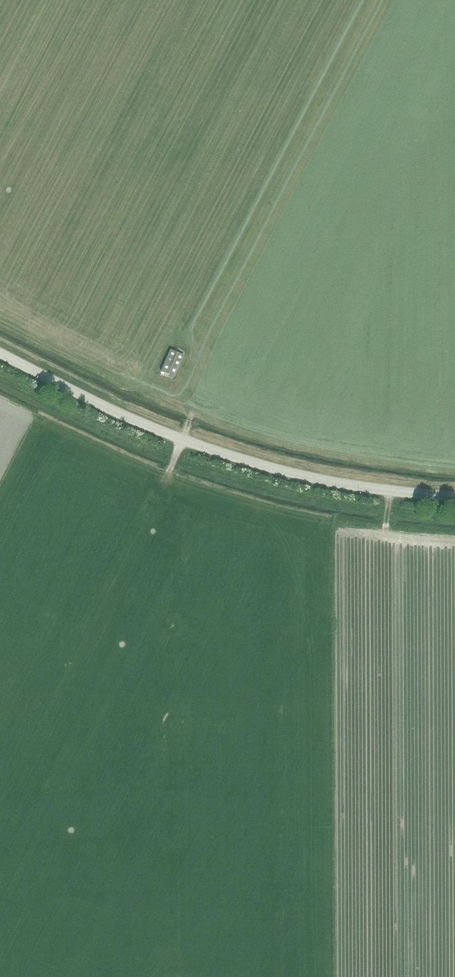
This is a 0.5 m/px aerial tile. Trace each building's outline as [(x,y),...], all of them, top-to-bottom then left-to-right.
[(160,370),(175,377),(184,355),(170,349),(160,370)]
